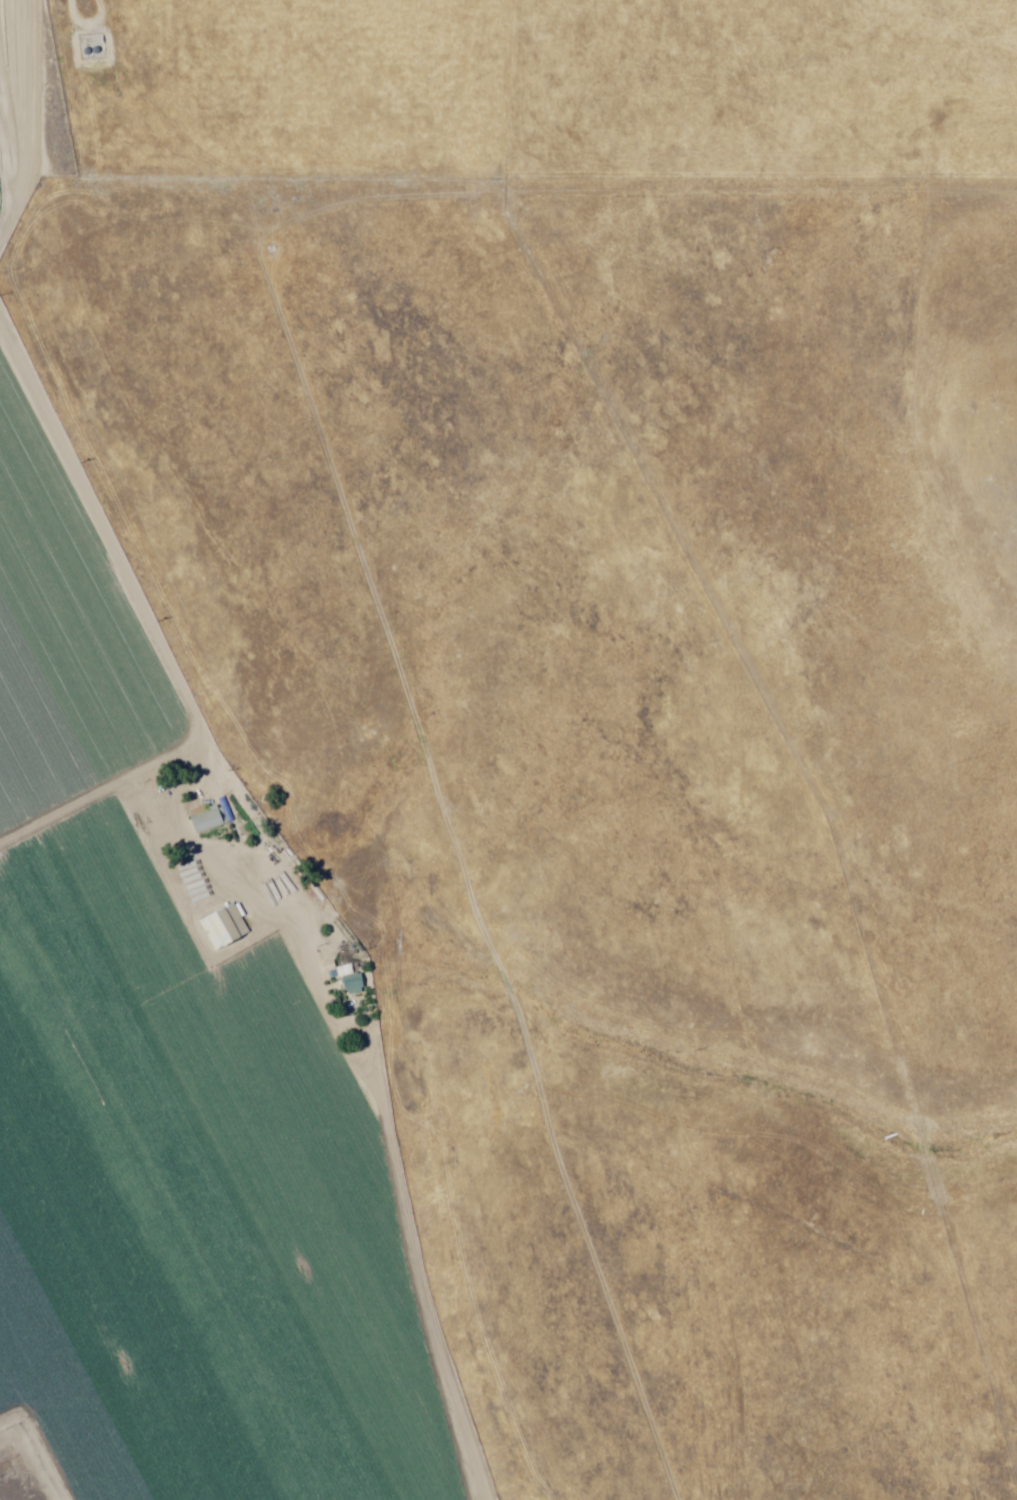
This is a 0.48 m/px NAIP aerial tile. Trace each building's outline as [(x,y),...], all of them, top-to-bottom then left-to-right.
[(194,836),(225,824),(218,808),(187,820),(194,836)] [(197,921),(212,953),(249,935),(234,904),(197,921)] [(337,969),(343,998),(362,994),(359,975),(350,977),(348,967),(337,969)]
